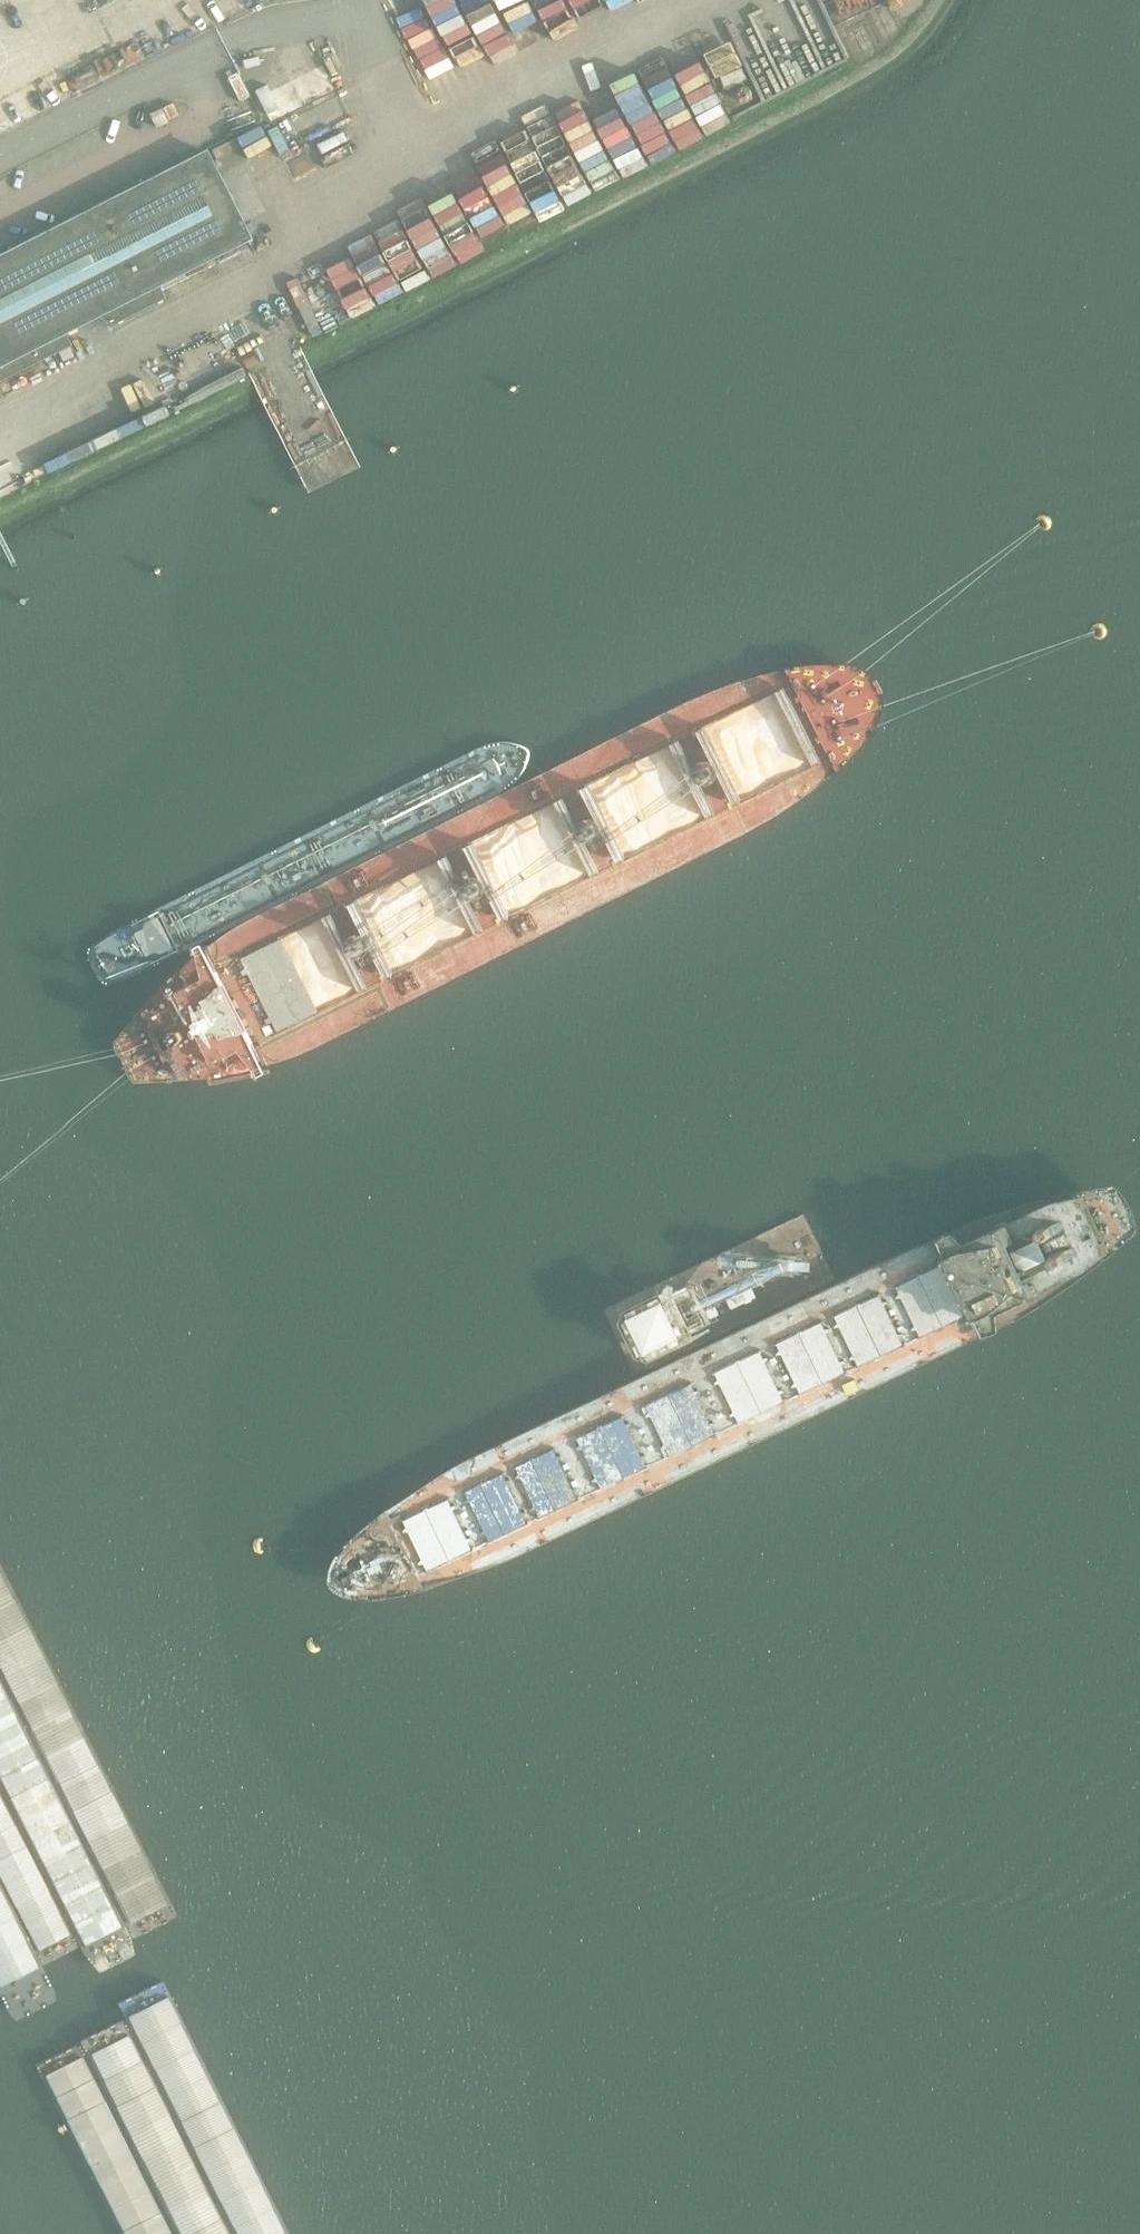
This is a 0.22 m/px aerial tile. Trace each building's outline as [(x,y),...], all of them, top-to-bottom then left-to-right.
[(72,344),(66,331),(98,315),(111,325),(166,298),(159,284),(251,237),(206,152),(0,256),(0,381),(72,344)]
